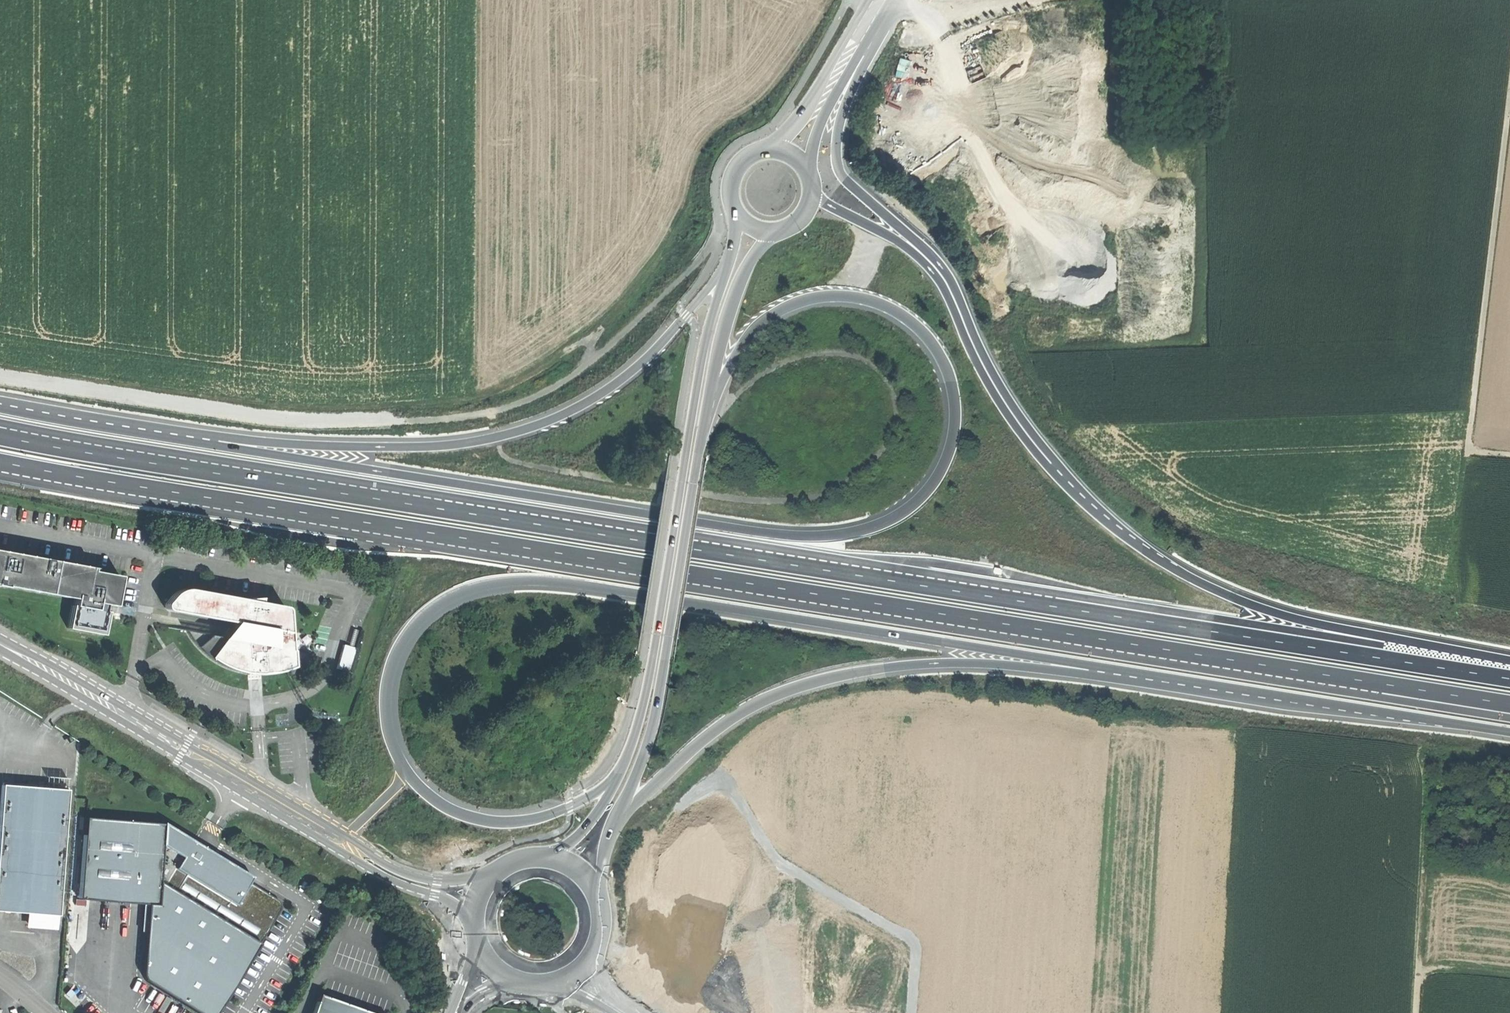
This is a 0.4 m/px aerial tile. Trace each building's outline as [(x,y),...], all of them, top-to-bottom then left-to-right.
[(1,586),(7,588),(8,586),(75,599),(74,606),(72,605),(68,628),(86,632),(103,635),(108,612),(101,611),(102,604),(114,606),(120,576),(92,571),(93,568),(17,554),(16,557),(6,555),(6,552),(0,551),(0,586),(1,586)] [(287,608),(285,606),(260,602),(259,597),(242,598),(188,588),(180,589),(173,594),(167,600),(165,605),(165,608),(168,611),(233,622),(224,637),(186,630),(190,638),(199,649),(207,657),(217,663),(228,668),(236,671),(244,672),(248,672),(254,673),(261,673),(268,673),(275,672),(284,670),(293,666),(291,649),(289,648),(288,632),(290,632),(287,608)] [(357,647),(344,644),(338,668),(350,672),(357,647)] [(0,808),(0,911),(27,913),(29,913),(44,914),(53,915),(57,915),(57,913),(58,901),(66,791),(2,786),(0,808)] [(142,818),(139,819),(138,822),(86,817),(79,898),(102,900),(148,904),(158,905),(164,824),(148,822),(146,822),(145,819),(142,818)] [(164,824),(158,905),(148,904),(144,977),(148,980),(199,1012),(216,1012),(280,910),(281,904),(277,899),(248,882),(251,877),(216,856),(164,824)] [(26,926),(43,927),(43,918),(28,917),(29,913),(27,913),(26,926)] [(52,928),(53,915),(44,914),(43,918),(43,927),(52,928)] [(345,1004),(320,995),(314,1012),(371,1012),(345,1004)]
